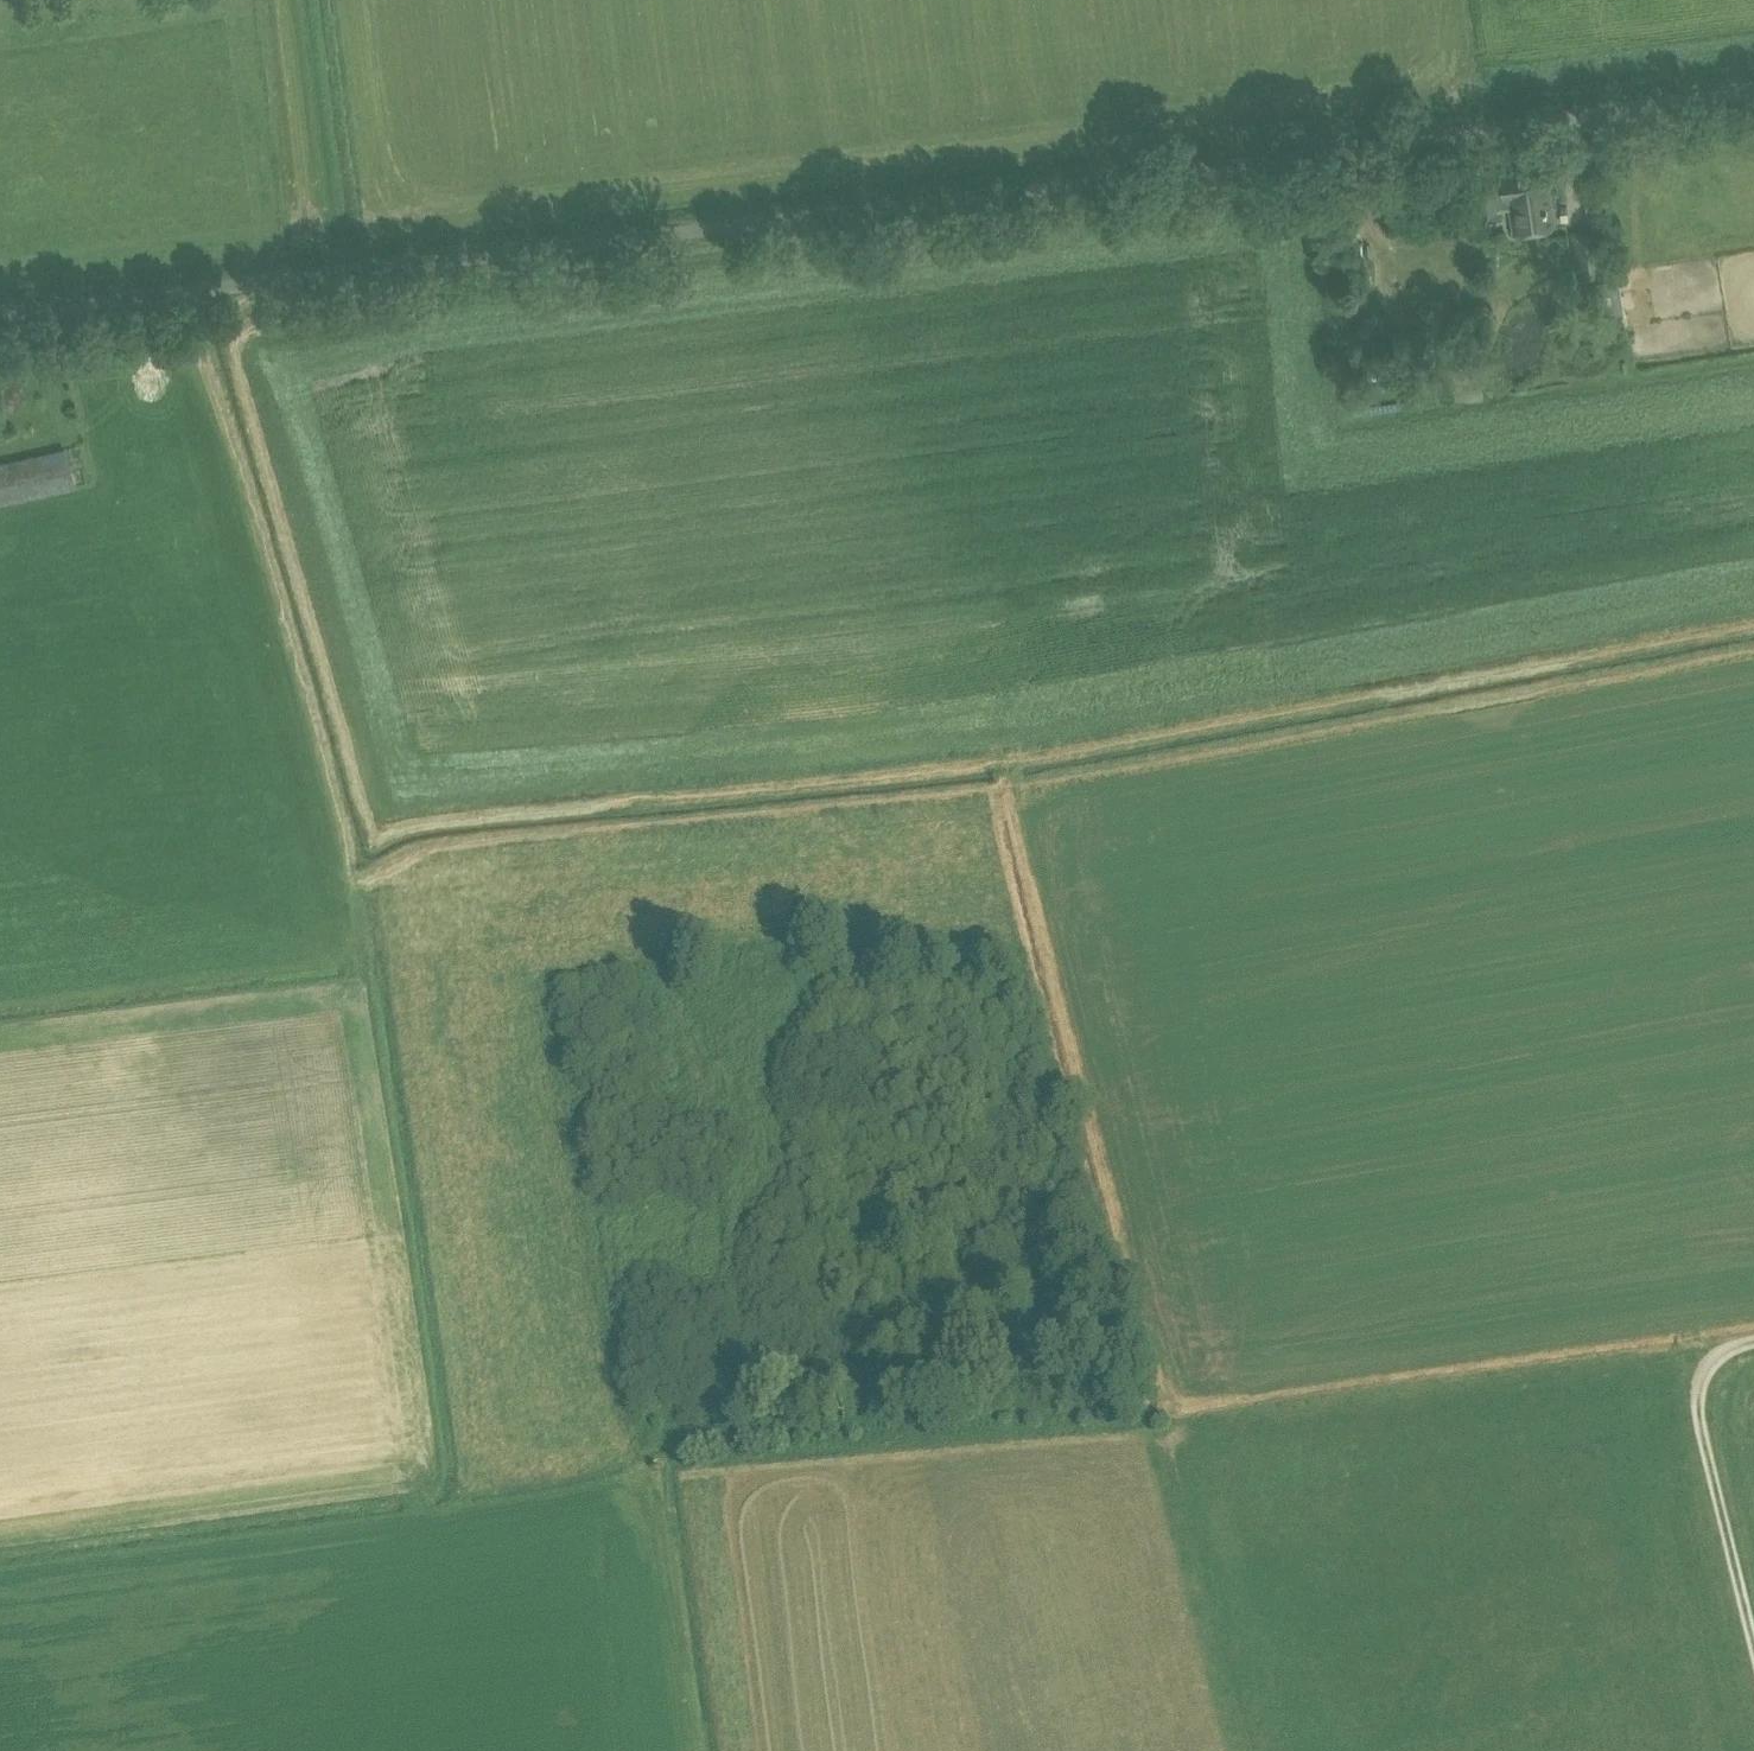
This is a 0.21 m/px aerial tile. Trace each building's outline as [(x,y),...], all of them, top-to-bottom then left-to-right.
[(1501,174),(1504,196),(1509,195),(1515,233),(1556,227),(1550,189),(1559,188),(1556,166),(1501,174)] [(1478,186),(1481,213),(1503,210),(1499,183),(1478,186)] [(1582,236),(1586,274),(1602,272),(1598,234),(1582,236)] [(87,485),(78,445),(0,462),(0,503),(87,485)]
